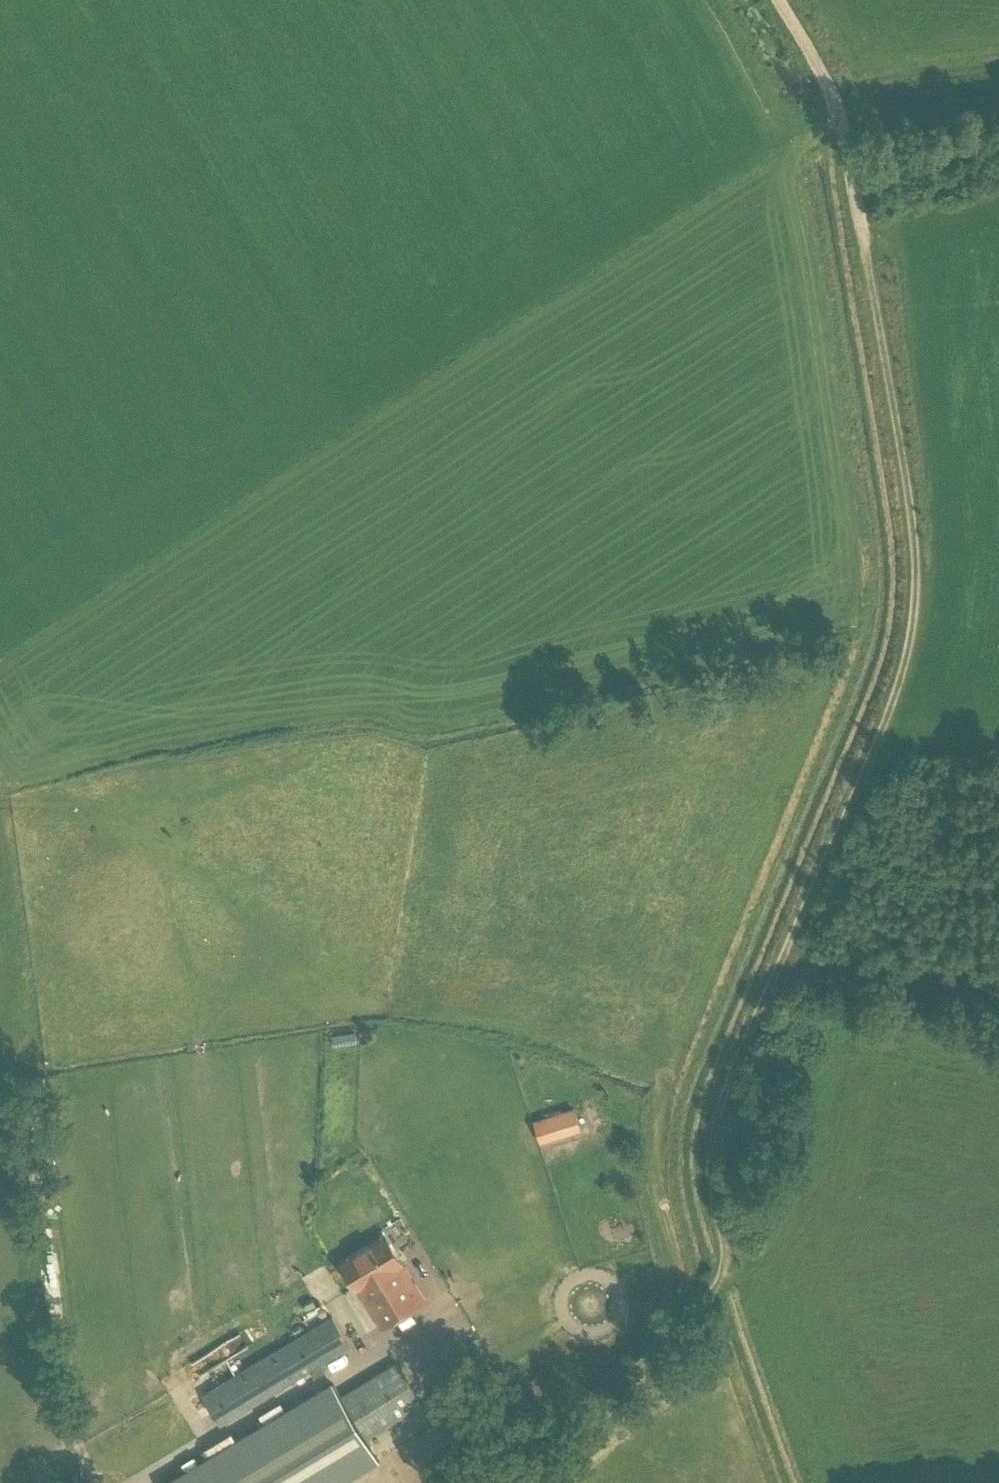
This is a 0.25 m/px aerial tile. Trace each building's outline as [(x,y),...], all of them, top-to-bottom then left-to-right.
[(540,1142),(581,1129),(574,1106),(533,1119),(540,1142)] [(424,1301),(401,1263),(402,1262),(385,1234),(339,1262),(355,1288),(357,1287),(381,1327),(424,1301)] [(313,1377),(326,1370),(322,1364),(350,1346),(331,1315),(201,1395),(220,1426),(309,1371),(313,1377)] [(161,1482),(340,1482),(379,1459),(332,1380),(161,1482)]
